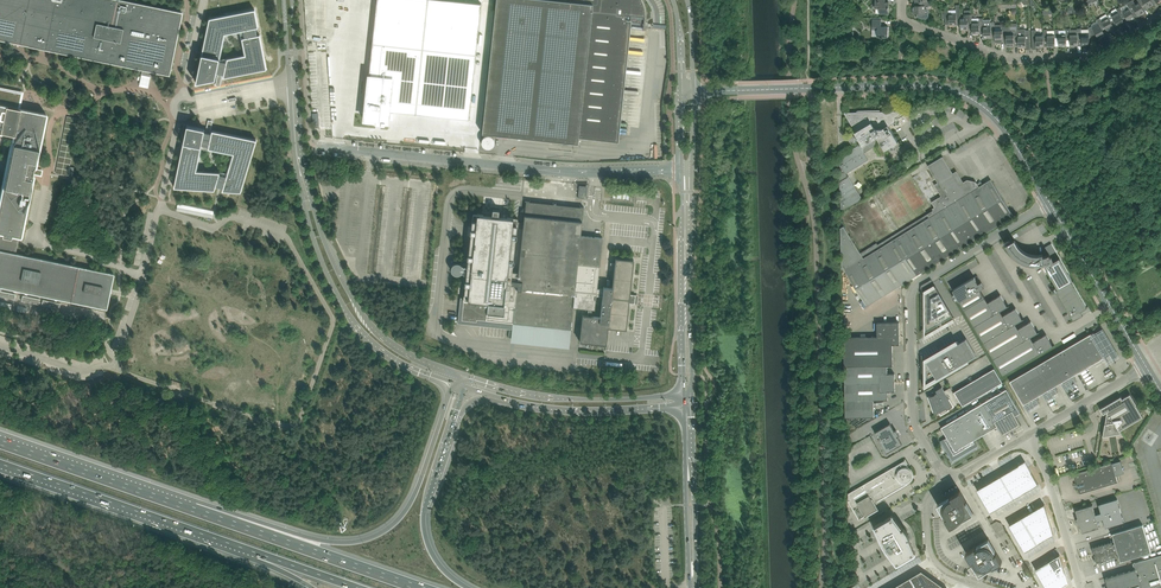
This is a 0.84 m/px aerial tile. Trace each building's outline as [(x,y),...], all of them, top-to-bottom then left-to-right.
[(20,44),(23,44),(44,49),(46,49),(145,69),(144,74),(149,75),(150,71),(152,71),(161,73),(162,73),(169,75),(171,69),(171,65),(180,25),(180,22),(182,13),(160,9),(159,9),(118,0),(0,0),(0,40),(20,44)] [(364,120),(375,121),(376,121),(376,124),(381,124),(386,125),(386,122),(388,122),(389,115),(389,111),(469,119),(474,72),(481,4),(447,0),(377,0),(370,62),(369,76),(365,113),(364,120)] [(645,16),(645,11),(644,7),(643,2),(641,0),(496,0),(482,133),(578,144),(579,137),(617,141),(630,22),(643,23),(643,24),(644,24),(645,16)] [(880,9),(880,13),(889,14),(889,2),(885,2),(885,0),(875,0),(875,9),(880,9)] [(1129,8),(1131,11),(1134,9),(1138,16),(1145,13),(1141,5),(1139,2),(1135,4),(1133,0),(1126,4),(1129,8)] [(1141,5),(1144,3),(1147,9),(1154,5),(1151,0),(1137,0),(1139,2),(1141,5)] [(925,10),(925,6),(925,5),(922,6),(913,6),(913,14),(917,13),(917,17),(916,16),(916,17),(920,18),(925,19),(930,19),(929,19),(928,10),(925,10)] [(949,10),(949,15),(949,26),(957,25),(957,19),(960,19),(960,18),(960,5),(956,5),(956,10),(949,10)] [(1122,19),(1122,18),(1125,17),(1128,22),(1135,18),(1131,11),(1129,8),(1123,12),(1120,7),(1116,10),(1117,12),(1118,12),(1122,19)] [(195,84),(215,80),(216,74),(224,76),(223,78),(267,70),(260,35),(257,35),(256,28),(259,27),(255,9),(209,18),(195,84)] [(1110,13),(1106,15),(1108,18),(1108,17),(1111,22),(1114,20),(1117,25),(1117,26),(1124,22),(1122,18),(1122,19),(1118,12),(1117,12),(1113,14),(1112,12),(1110,13)] [(965,14),(965,18),(960,18),(960,19),(961,30),(968,29),(968,23),(972,23),(972,22),(972,19),(972,14),(965,14)] [(1096,20),(1099,25),(1100,25),(1101,28),(1104,26),(1108,31),(1114,28),(1111,22),(1108,17),(1108,18),(1102,21),(1100,18),(1096,20)] [(972,22),(972,23),(972,34),(980,34),(980,27),(983,27),(983,26),(984,26),(984,20),(984,18),(979,18),(972,19),(972,22)] [(881,37),(881,38),(882,38),(883,37),(888,37),(888,27),(881,26),(881,19),(872,19),(872,29),(877,30),(877,37),(881,37)] [(991,22),(991,20),(984,20),(984,26),(983,26),(983,27),(984,38),(991,38),(991,31),(995,31),(995,30),(995,25),(995,22),(991,22)] [(1006,26),(1007,34),(1006,34),(1006,35),(1007,46),(1015,46),(1014,40),(1018,40),(1018,35),(1018,30),(1018,24),(1010,24),(1010,26),(1006,26)] [(995,25),(995,30),(995,31),(995,42),(1003,42),(1003,35),(1006,35),(1006,34),(1007,34),(1006,26),(1003,26),(1003,25),(995,25)] [(1089,28),(1089,33),(1089,38),(1096,34),(1099,39),(1106,35),(1101,28),(1100,25),(1099,25),(1093,28),(1092,26),(1089,28)] [(1066,29),(1066,34),(1066,38),(1070,37),(1070,46),(1078,46),(1078,37),(1078,33),(1071,34),(1071,28),(1066,29)] [(1090,45),(1089,38),(1089,33),(1082,33),(1082,28),(1078,28),(1078,33),(1078,37),(1081,37),(1082,46),(1090,45)] [(1018,48),(1026,47),(1026,43),(1028,43),(1028,41),(1030,40),(1029,30),(1025,30),(1025,29),(1018,30),(1018,35),(1018,40),(1018,48)] [(1032,30),(1032,33),(1032,40),(1034,40),(1034,43),(1036,43),(1036,47),(1044,47),(1044,40),(1043,40),(1043,34),(1036,34),(1036,29),(1032,30)] [(1054,31),(1048,31),(1048,29),(1043,29),(1043,34),(1043,40),(1044,40),(1047,40),(1048,47),(1055,46),(1055,38),(1055,34),(1054,34),(1054,31)] [(1054,31),(1054,34),(1055,34),(1055,38),(1059,38),(1059,46),(1067,46),(1066,38),(1066,34),(1059,34),(1059,29),(1054,29),(1054,31)] [(1,134),(1,133),(2,133),(3,133),(7,134),(13,135),(13,136),(8,163),(7,164),(8,165),(7,167),(5,173),(0,199),(0,233),(19,236),(19,237),(20,237),(33,175),(32,175),(33,168),(33,167),(35,167),(46,114),(19,109),(18,109),(17,108),(16,105),(17,105),(17,104),(17,103),(17,102),(16,101),(15,101),(14,97),(13,95),(12,94),(11,92),(10,92),(9,91),(2,90),(0,90),(0,133),(1,134)] [(840,157),(842,161),(838,163),(838,170),(839,170),(841,212),(862,199),(849,176),(848,177),(846,174),(851,171),(868,160),(864,153),(874,147),(876,140),(874,138),(878,136),(882,144),(885,150),(899,141),(886,122),(891,119),(890,118),(900,111),(844,113),(856,132),(855,132),(862,143),(840,157)] [(257,140),(212,130),(212,133),(204,132),(205,129),(187,125),(174,188),(215,191),(216,186),(218,187),(220,188),(221,188),(223,189),(222,191),(241,192),(257,140)] [(482,139),(482,142),(482,144),(484,146),(486,148),(488,148),(490,148),(493,146),(494,144),(494,142),(494,139),(493,137),(490,136),(488,136),(486,136),(484,137),(482,139)] [(844,226),(841,228),(842,265),(848,274),(867,306),(902,285),(912,279),(921,273),(1013,216),(991,180),(983,185),(981,182),(975,185),(967,183),(966,181),(963,182),(957,171),(953,173),(943,157),(938,160),(928,166),(938,182),(934,185),(941,196),(937,199),(932,202),(935,207),(936,209),(934,210),(878,245),(877,243),(860,253),(844,226)] [(45,192),(54,193),(55,179),(47,178),(45,192)] [(625,198),(626,189),(613,188),(613,197),(625,198)] [(542,326),(570,329),(571,329),(573,307),(582,308),(589,309),(588,315),(583,315),(580,341),(607,344),(608,327),(619,328),(622,329),(626,329),(629,303),(632,304),(635,304),(636,295),(633,294),(630,294),(634,260),(616,258),(613,288),(604,287),(603,289),(598,288),(603,238),(581,235),(582,221),(525,215),(524,222),(517,222),(518,218),(513,218),(508,217),(499,216),(499,210),(493,209),(492,216),(482,215),(473,214),(472,227),(469,249),(468,258),(465,288),(464,297),(464,300),(478,302),(477,309),(473,309),(472,313),(463,312),(462,320),(477,322),(477,319),(487,320),(486,325),(494,326),(495,321),(542,326)] [(16,253),(19,236),(0,233),(0,251),(16,253)] [(1008,240),(1005,242),(1007,245),(1006,245),(1008,249),(1009,251),(1010,252),(1011,254),(1012,255),(1014,256),(1015,257),(1016,259),(1018,260),(1019,261),(1020,261),(1022,262),(1024,263),(1025,264),(1027,264),(1029,265),(1030,265),(1032,265),(1034,265),(1035,266),(1037,266),(1039,265),(1041,265),(1042,265),(1045,264),(1046,266),(1045,267),(1056,286),(1057,288),(1058,289),(1072,281),(1074,280),(1073,280),(1060,258),(1057,253),(1052,244),(1046,248),(1049,254),(1047,256),(1044,257),(1043,254),(1041,255),(1039,255),(1038,255),(1037,255),(1035,255),(1034,255),(1032,255),(1031,255),(1029,254),(1028,254),(1027,253),(1025,252),(1024,252),(1023,251),(1022,250),(1021,249),(1020,248),(1019,247),(1018,246),(1017,244),(1016,243),(1016,242),(1015,240),(1010,243),(1010,242),(1011,242),(1011,241),(1010,241),(1010,240),(1009,240),(1008,240)] [(139,265),(143,250),(137,248),(133,263),(139,265)] [(106,310),(114,274),(16,253),(0,251),(0,288),(106,310)] [(459,263),(449,263),(449,274),(455,274),(456,271),(459,271),(459,263)] [(953,295),(953,297),(955,300),(958,299),(965,310),(985,298),(980,290),(984,287),(981,282),(978,283),(975,277),(953,290),(956,295),(955,294),(954,295),(953,295)] [(1072,281),(1058,289),(1056,290),(1057,290),(1074,320),(1083,315),(1083,314),(1082,314),(1081,312),(1083,310),(1084,311),(1085,311),(1084,309),(1087,307),(1072,281)] [(926,331),(938,323),(952,315),(954,319),(955,319),(935,285),(936,287),(926,293),(925,293),(926,331)] [(965,310),(974,326),(1000,311),(1009,306),(1009,305),(1007,306),(1006,305),(1007,305),(1007,304),(1006,305),(1001,295),(988,303),(985,298),(965,310)] [(1021,318),(1016,308),(1003,316),(1000,311),(974,326),(984,343),(1015,324),(1024,319),(1022,319),(1022,318),(1021,318)] [(984,343),(993,359),(1030,337),(1039,332),(1038,333),(1037,331),(1031,321),(1018,329),(1015,324),(984,343)] [(900,344),(899,322),(877,323),(878,337),(878,345),(893,344),(900,344)] [(1113,359),(1114,359),(1118,356),(1103,330),(1098,333),(1099,334),(1096,336),(1099,341),(1097,341),(1098,343),(1099,342),(1103,348),(1101,350),(1105,357),(1110,354),(1113,359)] [(1065,349),(1079,372),(1105,357),(1101,350),(1103,348),(1099,342),(1098,343),(1097,341),(1099,341),(1096,336),(1094,332),(1065,349)] [(1062,341),(1064,344),(1076,336),(1075,333),(1062,341)] [(1030,337),(993,359),(1003,375),(1053,346),(1052,344),(1046,334),(1033,342),(1030,337)] [(878,337),(844,338),(845,383),(895,382),(895,374),(888,374),(887,366),(893,366),(893,344),(878,345),(878,337)] [(971,359),(977,355),(966,338),(958,343),(957,341),(924,361),(925,362),(926,362),(926,385),(922,387),(923,387),(971,359)] [(1079,372),(1065,349),(1047,360),(1061,383),(1064,389),(1075,382),(1073,378),(1075,377),(1074,375),(1079,372)] [(1045,400),(1057,393),(1055,389),(1057,388),(1055,386),(1061,383),(1047,360),(1028,371),(1042,394),(1045,400)] [(1003,382),(995,368),(954,393),(950,387),(944,391),(942,387),(936,391),(932,393),(933,396),(929,397),(935,414),(939,412),(941,415),(948,411),(948,409),(953,406),(953,407),(961,403),(963,406),(1003,382)] [(1027,410),(1038,404),(1036,400),(1038,399),(1037,397),(1042,394),(1028,371),(1010,381),(1027,410)] [(895,382),(845,383),(846,418),(874,417),(874,400),(888,400),(888,391),(895,391),(895,382)] [(1007,389),(984,403),(995,421),(998,426),(997,426),(1003,436),(1021,425),(1019,422),(1016,415),(1020,413),(1007,389)] [(1121,397),(1100,409),(1103,414),(1104,414),(1105,415),(1104,415),(1106,418),(1104,433),(1103,437),(1121,434),(1119,431),(1120,430),(1138,420),(1143,417),(1136,405),(1136,404),(1130,394),(1122,399),(1121,397)] [(984,403),(942,428),(947,437),(942,441),(953,460),(977,446),(974,440),(998,426),(984,403)] [(875,433),(887,453),(902,444),(898,437),(900,436),(896,430),(895,431),(890,424),(875,433)] [(855,489),(848,493),(849,502),(859,520),(877,509),(874,503),(910,482),(909,482),(908,480),(910,479),(911,477),(912,478),(913,476),(912,475),(911,473),(911,471),(909,470),(908,469),(908,467),(909,467),(905,460),(855,489)] [(1025,461),(977,489),(990,512),(1033,487),(1038,484),(1032,474),(1033,474),(1025,461)] [(1118,473),(1124,471),(1121,461),(1112,463),(1074,474),(1080,493),(1118,482),(1116,475),(1119,475),(1118,473)] [(960,491),(944,500),(938,504),(951,527),(974,513),(960,491)] [(1099,504),(1093,506),(1096,514),(1097,520),(1103,519),(1106,527),(1124,522),(1117,499),(1100,504),(1099,504)] [(1035,510),(1009,525),(1025,552),(1050,537),(1054,535),(1052,528),(1047,511),(1046,511),(1045,504),(1035,510)] [(1093,505),(1076,510),(1078,518),(1076,518),(1078,525),(1080,525),(1082,533),(1100,528),(1097,520),(1096,514),(1093,506),(1093,505)] [(905,532),(904,531),(903,529),(904,529),(894,516),(892,515),(885,519),(886,521),(884,522),(883,520),(875,525),(876,527),(883,543),(884,543),(887,548),(886,548),(897,563),(897,562),(898,564),(906,559),(905,557),(906,556),(907,556),(908,558),(916,554),(915,552),(909,537),(908,537),(906,534),(907,534),(907,533),(906,532),(905,532)] [(995,532),(1004,528),(1001,520),(992,524),(995,532)] [(1112,534),(1115,543),(1118,553),(1121,561),(1120,561),(1151,552),(1143,524),(1112,534)] [(966,552),(974,565),(979,575),(1002,561),(989,539),(966,552)] [(1118,553),(1115,543),(1113,544),(1112,541),(1092,547),(1095,557),(1094,561),(1097,561),(1097,563),(1117,557),(1116,554),(1118,553)] [(1035,569),(1046,587),(1060,587),(1068,583),(1063,565),(1060,555),(1050,560),(1035,569)] [(1139,562),(1140,568),(1106,578),(1107,580),(1109,587),(1160,587),(1160,555),(1139,562)] [(893,587),(946,587),(922,571),(893,587)]
